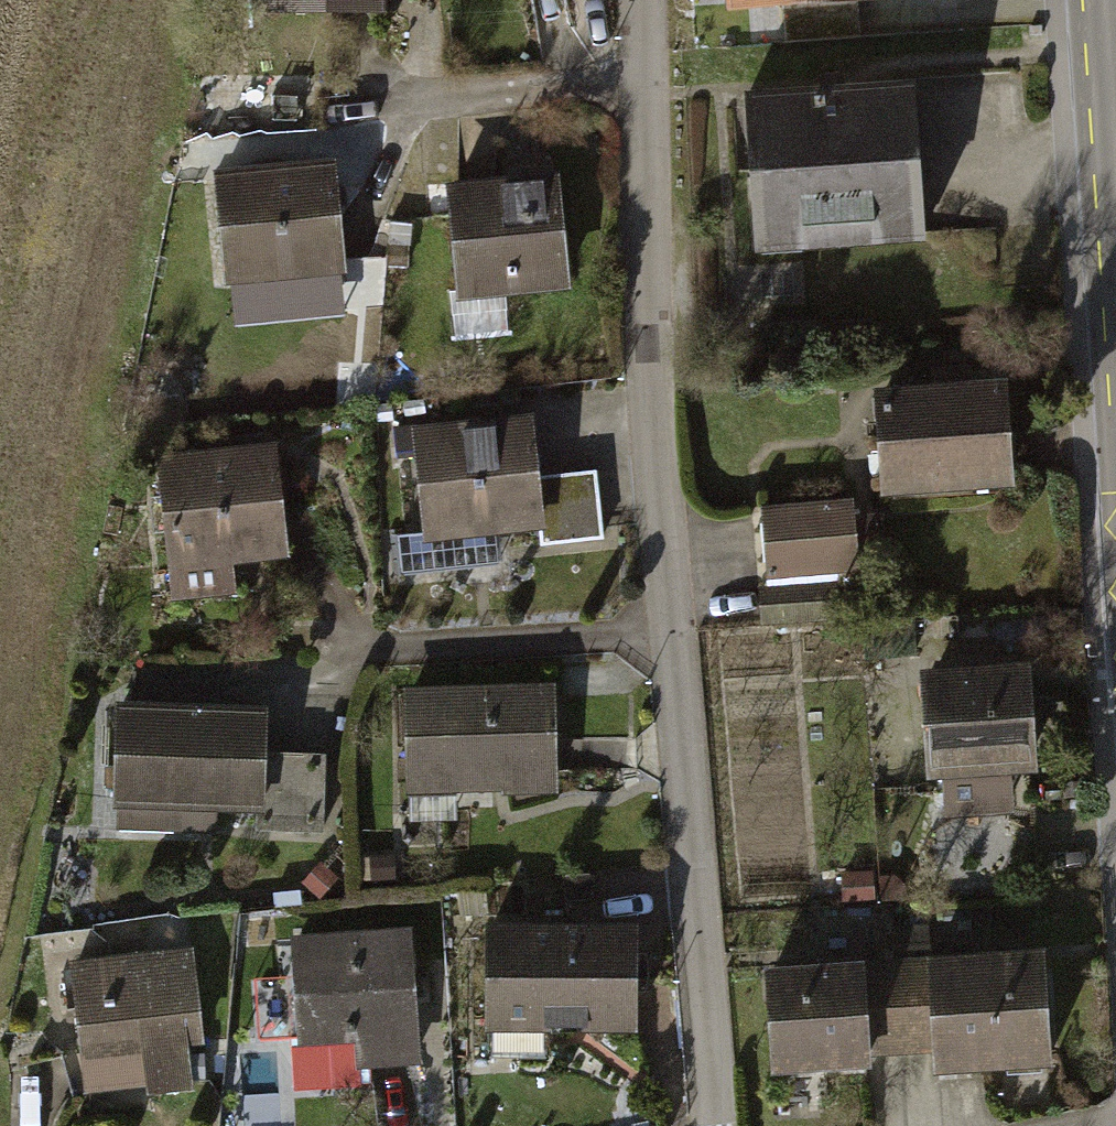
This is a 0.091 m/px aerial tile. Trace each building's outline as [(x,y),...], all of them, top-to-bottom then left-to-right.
[(266,19),(401,18),(400,0),(266,0),(266,19)] [(701,19),(884,9),(884,0),(700,0),(701,19)] [(930,93),(750,110),(763,248),(943,231),(930,93)] [(342,184),(226,190),(231,293),(348,287),(342,184)] [(574,201),(459,205),(462,309),(577,306),(574,201)] [(1019,397),(887,409),(896,506),(1028,494),(1019,397)] [(548,435),(418,441),(424,553),(614,544),(611,481),(551,484),(548,435)] [(290,467),(172,470),(174,570),(292,567),(290,467)] [(861,511),(766,518),(770,587),(866,580),(861,511)] [(1046,673),(936,677),(941,813),(1051,809),(1046,673)] [(567,688),(410,687),(410,786),(567,786),(567,688)] [(280,717),(120,706),(114,790),(274,801),(280,717)] [(646,928),(494,925),(492,1026),(576,1028),(644,1029),(646,928)] [(412,931),(296,941),(307,1073),(423,1064),(412,931)] [(139,959),(69,967),(80,1061),(205,1046),(194,952),(139,959)] [(1058,963),(937,971),(942,1049),(943,1074),(1064,1066),(1058,963)] [(937,971),(882,974),(887,1053),(942,1049),(937,971)] [(887,1053),(882,974),(772,981),(778,1082),(889,1075),(887,1053)]
